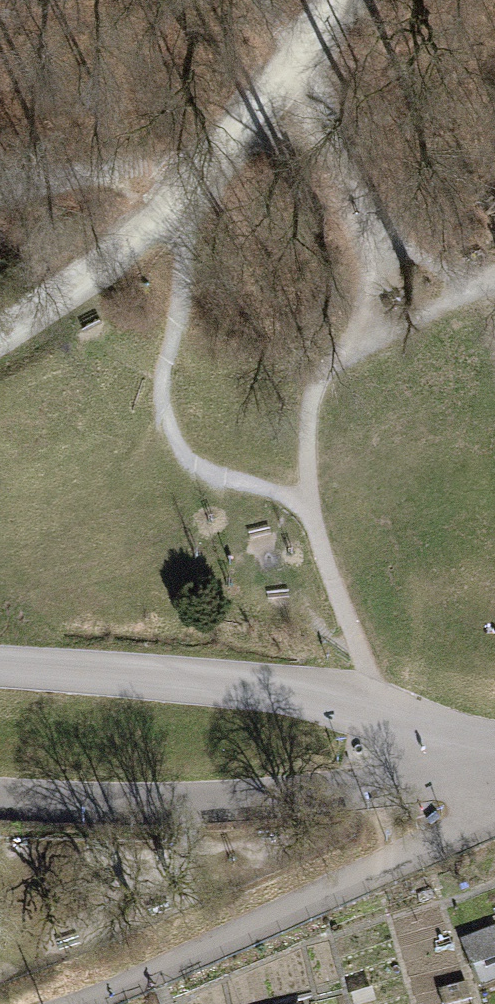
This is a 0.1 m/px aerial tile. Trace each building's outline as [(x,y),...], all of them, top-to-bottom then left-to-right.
[(483,993),(494,990),(494,935),(468,943),(483,993)]
